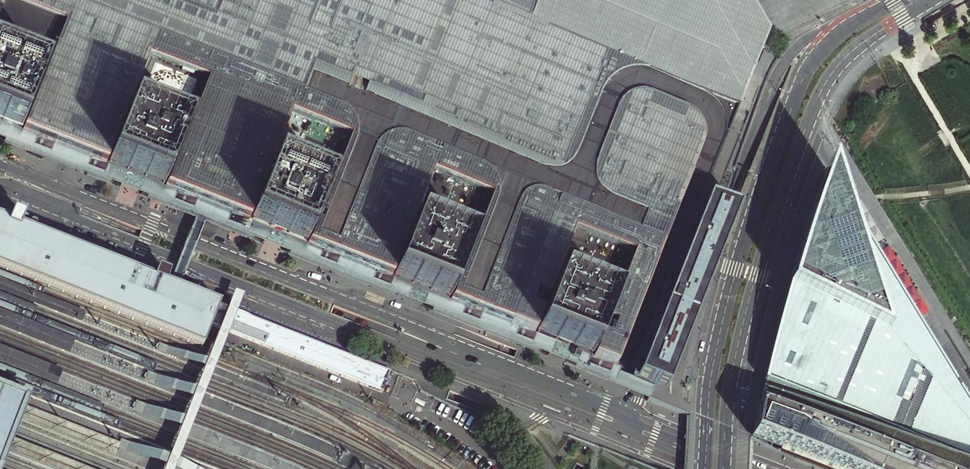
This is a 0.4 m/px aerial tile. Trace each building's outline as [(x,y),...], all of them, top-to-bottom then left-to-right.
[(21,137),(53,149),(80,160),(101,168),(108,171),(122,177),(140,184),(164,193),(185,202),(204,209),(209,211),(226,218),(244,225),(251,228),(256,230),(277,238),(294,245),(303,248),(343,264),(375,277),(384,280),(391,283),(448,305),(469,314),(497,325),(513,331),(518,333),(537,341),(560,350),(577,357),(589,361),(607,368),(612,370),(630,377),(738,106),(762,44),(766,35),(759,25),(746,4),(744,0),(0,0),(0,129),(21,137)] [(795,257),(789,278),(775,327),(760,391),(956,468),(969,468),(969,406),(842,197),(825,166),(811,207),(798,248),(795,257)] [(842,197),(969,406),(969,371),(861,192),(852,194),(842,197)] [(663,387),(668,389),(717,266),(718,265),(741,208),(733,205),(712,197),(639,378),(644,380),(663,387)] [(201,348),(206,337),(210,326),(381,392),(390,372),(221,306),(219,305),(172,286),(162,282),(166,274),(158,271),(155,279),(135,271),(36,232),(27,229),(19,225),(22,217),(13,213),(13,215),(0,210),(0,268),(201,348)] [(82,323),(85,313),(0,280),(0,291),(82,323)] [(69,353),(74,340),(0,311),(0,327),(69,353)] [(0,346),(0,363),(57,385),(62,371),(0,346)] [(3,466),(6,457),(7,455),(9,452),(13,441),(14,438),(15,434),(19,425),(21,421),(26,407),(29,401),(0,389),(0,468),(2,468),(3,466)] [(752,438),(775,449),(822,468),(824,468),(956,468),(760,391),(752,438)] [(120,444),(26,407),(21,421),(115,458),(120,444)] [(14,438),(9,452),(52,468),(93,468),(14,438)]
